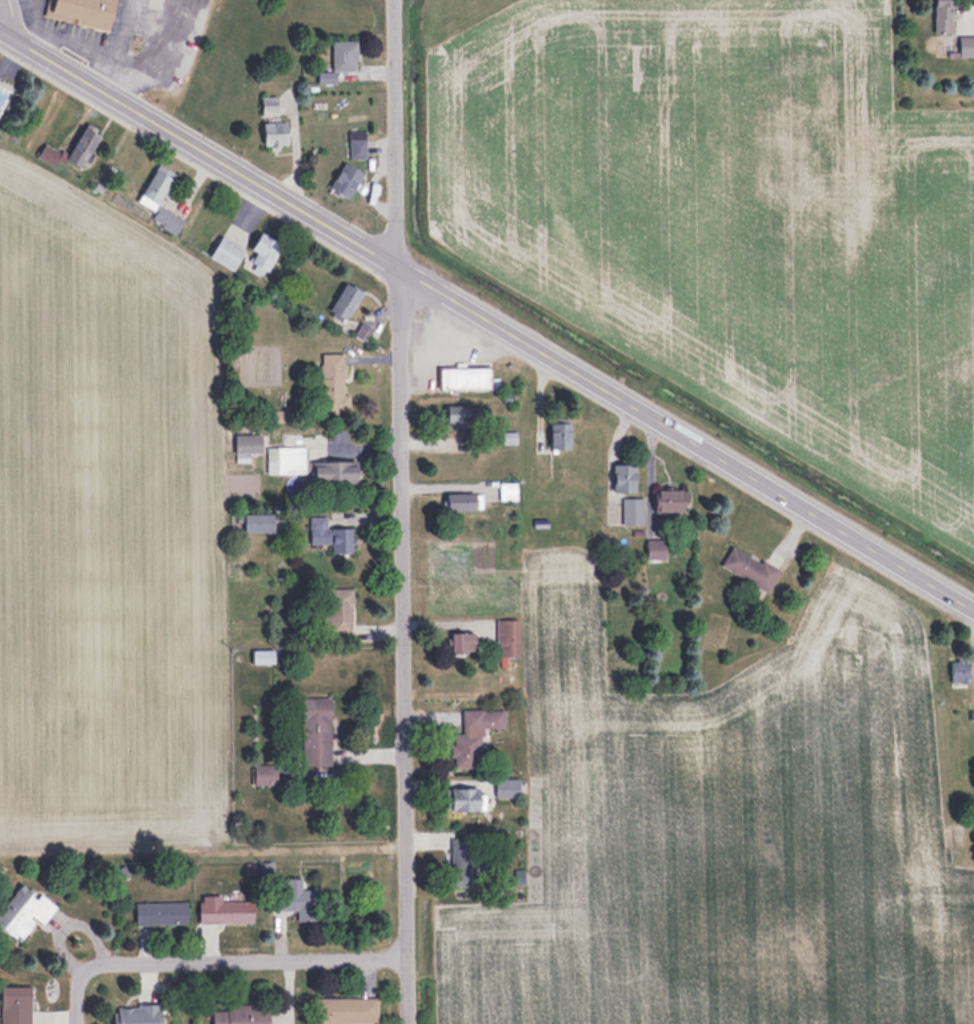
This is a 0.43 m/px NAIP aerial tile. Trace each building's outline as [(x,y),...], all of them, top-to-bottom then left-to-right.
[(107,32),(115,0),(49,0),(45,17),(107,32)] [(951,33),(951,0),(934,0),(934,33),(951,33)] [(958,36),(958,57),(973,57),(973,36),(958,36)] [(331,39),(331,71),(356,71),(356,39),(331,39)] [(276,113),(276,96),(262,96),(262,113),(276,113)] [(262,122),(262,145),(286,145),(286,122),(262,122)] [(102,138),(88,126),(63,155),(76,167),(102,138)] [(365,158),(365,130),(348,130),(348,158),(365,158)] [(37,156),(53,167),(61,155),(45,144),(37,156)] [(362,171),(344,160),(328,186),(346,197),(362,171)] [(138,202),(155,211),(150,221),(176,234),(184,219),(157,206),(174,173),(157,164),(138,202)] [(257,253),(248,267),(262,276),(282,245),(260,231),(249,248),(257,253)] [(208,257),(231,270),(244,248),(221,235),(208,257)] [(326,311),(342,322),(362,293),(346,282),(326,311)] [(343,412),(344,354),(321,353),(319,411),(343,412)] [(438,367),(438,389),(489,389),(489,367),(438,367)] [(445,405),(445,425),(483,425),(483,405),(445,405)] [(549,422),(549,450),(569,450),(569,422),(549,422)] [(234,435),(234,454),(261,454),(261,435),(234,435)] [(267,447),(267,474),(304,474),(304,447),(267,447)] [(312,485),(356,485),(356,461),(312,461),(312,485)] [(613,463),(613,492),(635,492),(635,463),(613,463)] [(654,512),(687,512),(687,489),(654,489),(654,512)] [(443,511),(481,511),(481,493),(443,493),(443,511)] [(623,524),(643,524),(643,497),(623,497),(623,524)] [(243,514),(243,533),(277,533),(277,514),(243,514)] [(331,553),(352,552),(351,527),(327,528),(327,516),(309,516),(310,544),(331,544),(331,553)] [(646,540),(646,559),(665,559),(665,540),(646,540)] [(766,593),(778,573),(732,545),(720,565),(766,593)] [(326,589),(326,631),(352,631),(352,589),(326,589)] [(497,619),(497,657),(519,657),(519,619),(497,619)] [(473,632),(451,632),(451,652),(473,652),(473,632)] [(252,650),(252,664),(273,664),(273,650),(252,650)] [(950,686),(968,686),(968,660),(950,660),(950,686)] [(330,698),(301,698),(302,767),(330,767),(330,698)] [(462,734),(453,734),(453,767),(484,767),(483,728),(503,728),(503,709),(462,710),(462,734)] [(253,765),(253,785),(273,785),(273,765),(253,765)] [(519,796),(519,779),(495,779),(495,796),(519,796)] [(449,811),(482,811),(482,787),(449,787),(449,811)] [(476,886),(476,837),(451,837),(451,886),(476,886)] [(320,921),(319,889),(302,889),(302,877),(285,877),(285,891),(272,891),(272,910),(297,909),(298,922),(320,921)] [(22,944),(53,903),(39,893),(37,896),(20,883),(0,910),(0,928),(22,944)] [(221,901),(221,895),(199,895),(199,922),(253,922),(253,901),(221,901)] [(187,902),(135,902),(135,924),(187,924),(187,902)] [(30,987),(0,987),(0,1023),(30,1023),(30,987)] [(316,998),(316,1023),(377,1023),(377,998),(316,998)] [(113,1005),(113,1023),(158,1023),(159,1006),(113,1005)] [(268,1005),(226,1006),(226,1009),(212,1009),(212,1023),(268,1023),(268,1005)]
